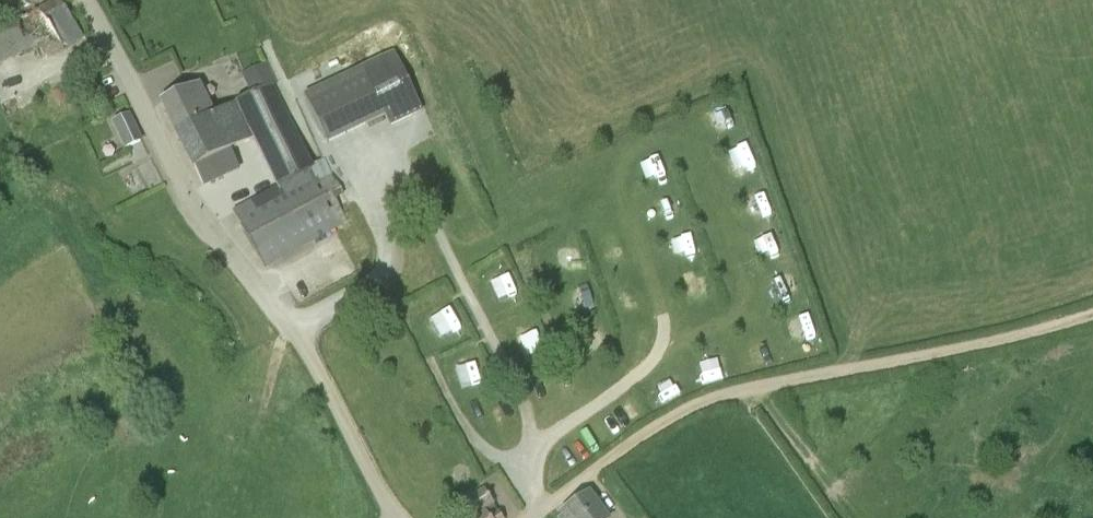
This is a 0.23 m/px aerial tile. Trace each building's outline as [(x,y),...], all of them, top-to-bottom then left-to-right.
[(60,2),(39,12),(63,48),(83,37),(60,2)] [(33,47),(37,46),(24,18),(0,28),(0,63),(33,47)] [(395,50),(304,93),(327,143),(386,116),(392,126),(414,116),(392,66),(400,61),(395,50)] [(201,83),(181,92),(162,102),(182,144),(240,115),(280,96),(275,84),(277,83),(267,62),(244,73),(254,94),(216,113),(201,83)] [(240,115),(252,140),(256,138),(272,174),(248,187),(256,201),(253,203),(234,213),(265,268),(284,257),(347,222),(348,221),(336,199),(345,195),(333,175),(320,182),(312,168),(313,168),(312,165),(280,96),(240,115)] [(230,150),(252,140),(240,115),(182,144),(203,186),(239,168),(230,150)] [(141,141),(129,116),(114,123),(126,149),(141,141)] [(645,178),(669,177),(668,155),(644,156),(645,178)] [(669,241),(678,263),(699,254),(691,233),(669,241)] [(782,236),(757,242),(761,259),(787,252),(782,236)] [(785,300),(802,295),(798,281),(781,286),(785,300)] [(594,290),(573,295),(579,316),(599,311),(594,290)] [(437,316),(444,337),(464,331),(457,309),(437,316)] [(798,323),(800,340),(820,338),(818,321),(798,323)] [(733,355),(713,359),(717,381),(738,377),(733,355)] [(674,403),(689,395),(680,378),(665,385),(674,403)] [(484,488),(468,500),(477,513),(479,512),(481,516),(479,517),(503,517),(484,488)] [(562,513),(566,517),(607,517),(589,493),(562,513)]
